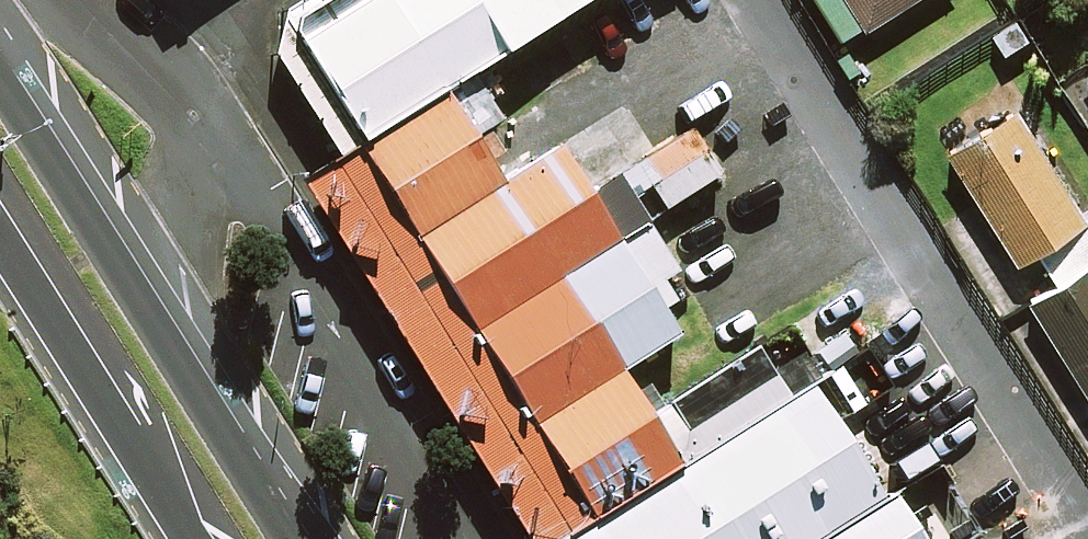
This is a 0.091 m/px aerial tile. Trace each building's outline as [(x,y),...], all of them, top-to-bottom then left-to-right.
[(288,36),(355,143),(441,90),(588,0),(325,0),(291,21),(288,36)] [(842,42),(910,0),(816,0),(842,42)] [(441,90),(355,143),(330,160),(562,537),(679,466),(645,416),(617,372),(674,336),(554,148),(496,185),(441,90)] [(1012,108),(945,150),(1014,262),(1035,249),(1058,285),(1028,303),(1087,399),(1087,214),(1081,219),(1012,108)] [(716,176),(687,133),(633,169),(662,212),(716,176)] [(562,537),(563,538),(816,538),(879,500),(805,384),(784,398),(752,349),(645,416),(679,466),(562,537)] [(816,538),(918,538),(890,492),(879,500),(816,538)]
